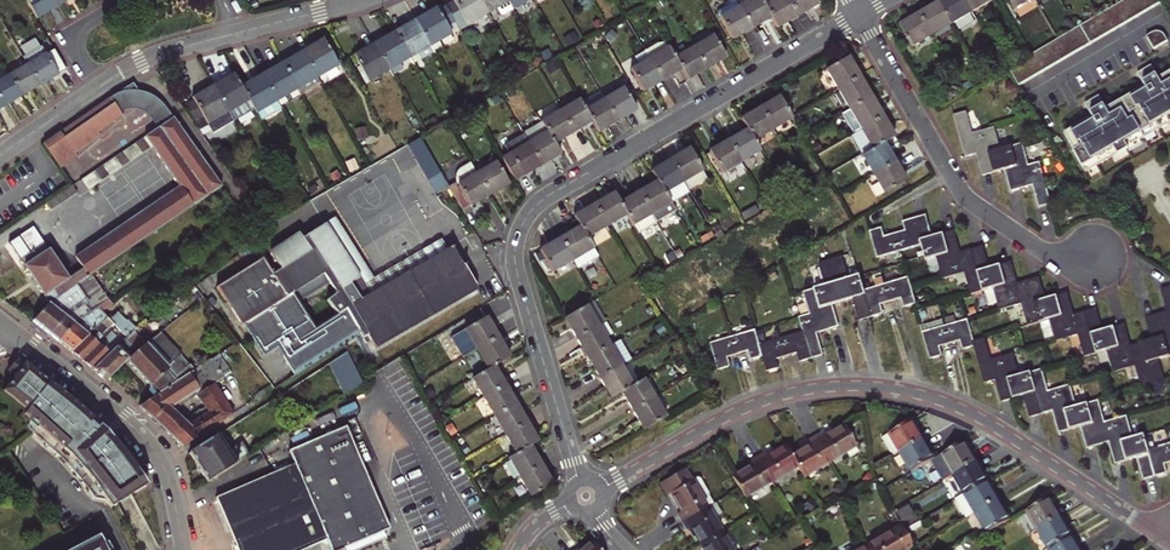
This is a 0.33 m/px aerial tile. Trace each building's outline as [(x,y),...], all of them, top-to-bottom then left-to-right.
[(36,18),(56,7),(52,0),(25,0),(36,18)] [(480,0),(452,0),(453,2),(445,7),(455,23),(459,30),(487,13),(480,0)] [(508,1),(507,0),(480,0),(487,13),(492,21),(512,10),(508,1)] [(508,1),(512,10),(529,0),(507,0),(508,1)] [(750,29),(737,6),(734,0),(728,0),(722,4),(723,6),(718,9),(717,13),(732,39),(750,29)] [(764,6),(760,0),(734,0),(737,6),(750,29),(770,17),(764,6)] [(786,0),(774,0),(764,6),(770,17),(776,28),(796,16),(786,0)] [(796,16),(816,4),(814,0),(786,0),(796,16)] [(964,0),(944,0),(939,3),(951,25),(971,13),(964,0)] [(971,13),(992,1),(991,0),(964,0),(971,13)] [(1161,1),(1161,0),(1123,0),(1007,68),(1017,85),(1161,1)] [(1014,9),(1029,0),(1009,0),(1014,9)] [(931,36),(951,25),(939,3),(919,15),(931,36)] [(415,21),(429,46),(451,34),(447,27),(455,23),(445,7),(438,12),(436,9),(415,21)] [(912,47),(931,36),(919,15),(900,26),(912,47)] [(415,21),(394,33),(409,58),(418,53),(429,46),(415,21)] [(394,33),(374,44),(388,70),(409,58),(394,33)] [(711,36),(692,47),(705,69),(725,58),(711,36)] [(323,40),(302,52),(317,77),(337,65),(323,40)] [(680,69),(674,58),(667,47),(665,43),(657,43),(643,51),(648,59),(660,81),(680,69)] [(388,70),(374,44),(354,56),(368,81),(388,70)] [(429,46),(418,53),(421,59),(433,52),(429,46)] [(23,57),(27,65),(39,86),(58,75),(41,47),(23,57)] [(686,80),(705,69),(692,47),(674,58),(680,69),(686,80)] [(317,77),(302,52),(282,63),(297,88),(317,77)] [(858,77),(846,56),(834,64),(825,69),(837,90),(858,77)] [(660,81),(648,59),(629,69),(642,91),(660,81)] [(282,63),(261,75),(275,100),(297,88),(282,63)] [(39,86),(27,65),(10,75),(22,95),(39,86)] [(1064,135),(1073,150),(1084,172),(1116,154),(1126,148),(1169,123),(1169,74),(1157,81),(1150,69),(1143,73),(1141,71),(1136,74),(1145,88),(1105,111),(1097,99),(1090,103),(1089,101),(1083,104),(1092,119),(1064,135)] [(234,74),(213,86),(234,121),(254,109),(241,87),(234,74)] [(22,95),(10,75),(0,81),(0,100),(4,106),(22,95)] [(261,75),(241,87),(254,109),(260,120),(280,109),(275,100),(261,75)] [(837,90),(848,109),(870,97),(858,77),(837,90)] [(139,91),(133,82),(43,144),(60,168),(76,158),(74,154),(99,137),(96,133),(122,115),(119,112),(125,108),(121,103),(139,91)] [(234,121),(213,86),(193,98),(194,100),(184,106),(203,135),(211,130),(213,133),(234,121)] [(621,89),(602,100),(615,121),(634,110),(621,89)] [(772,128),(790,117),(778,97),(759,107),(772,128)] [(852,133),(860,129),(882,116),(870,97),(848,109),(841,113),(852,133)] [(559,110),(572,132),(590,121),(584,110),(578,100),(559,110)] [(597,132),(615,121),(602,100),(584,110),(590,121),(597,132)] [(753,140),(772,128),(759,107),(740,118),(747,129),(753,140)] [(572,132),(559,110),(540,121),(546,132),(553,143),(572,132)] [(965,157),(975,154),(982,176),(1004,170),(1010,192),(1032,186),(1038,208),(1050,204),(1038,163),(1027,165),(1021,143),(1000,149),(993,128),(971,134),(965,112),(953,115),(965,157)] [(871,149),(883,143),(893,136),(882,116),(860,129),(871,149)] [(19,260),(48,302),(91,274),(221,186),(173,118),(144,137),(152,148),(179,187),(76,256),(84,268),(68,278),(33,227),(18,237),(29,253),(19,260)] [(523,135),(528,144),(540,165),(559,154),(553,143),(546,132),(540,121),(521,132),(523,135)] [(759,151),(753,140),(747,129),(728,141),(740,162),(759,151)] [(509,154),(501,159),(514,180),(540,165),(528,144),(523,135),(504,146),(509,154)] [(144,137),(81,180),(88,190),(152,148),(144,137)] [(418,137),(406,145),(415,159),(427,152),(418,137)] [(721,173),(740,162),(728,141),(709,151),(721,173)] [(862,155),(872,174),(894,161),(883,143),(871,149),(862,155)] [(1129,152),(1126,148),(1116,154),(1118,158),(1129,152)] [(689,149),(670,160),(682,181),(701,170),(689,149)] [(427,152),(415,159),(426,179),(439,172),(427,152)] [(657,182),(663,192),(669,203),(688,192),(682,181),(670,160),(651,171),(657,182)] [(894,161),(872,174),(883,193),(905,180),(894,161)] [(495,162),(476,174),(488,195),(508,184),(495,162)] [(459,188),(451,193),(463,213),(472,209),(470,206),(488,195),(476,174),(470,164),(460,170),(456,179),(459,188)] [(638,193),(651,214),(669,203),(663,192),(657,182),(638,193)] [(72,186),(46,203),(51,210),(77,193),(72,186)] [(593,205),(606,226),(625,214),(619,204),(613,193),(593,205)] [(625,214),(631,225),(636,234),(655,222),(651,214),(638,193),(619,204),(625,214)] [(606,226),(593,205),(573,216),(580,227),(586,238),(606,226)] [(870,231),(877,257),(921,245),(926,260),(935,257),(936,257),(943,279),(965,273),(971,294),(993,288),(999,310),(1022,304),(1028,326),(1050,319),(1056,341),(1079,335),(1084,357),(1107,350),(1113,372),(1135,366),(1141,388),(1165,381),(1159,359),(1169,356),(1169,287),(1161,290),(1167,312),(1145,318),(1151,340),(1131,346),(1124,324),(1102,330),(1096,308),(1074,314),(1068,293),(1045,299),(1039,277),(1017,283),(1011,262),(989,268),(982,246),(960,252),(954,231),(933,236),(926,215),(902,222),(905,231),(884,236),(882,228),(870,231)] [(244,323),(324,272),(330,282),(336,292),(327,300),(338,315),(345,309),(359,332),(365,343),(371,340),(376,349),(477,290),(451,247),(428,260),(351,305),(340,289),(359,277),(324,223),(302,237),(298,233),(269,252),(280,268),(272,274),(262,257),(216,287),(241,325),(244,323)] [(597,257),(586,238),(580,227),(559,239),(571,260),(577,269),(597,257)] [(559,239),(539,250),(552,271),(571,260),(559,239)] [(359,277),(340,289),(351,305),(428,260),(421,250),(365,283),(360,276),(359,277)] [(728,357),(738,354),(748,351),(751,360),(763,356),(767,371),(779,368),(776,359),(797,353),(800,362),(823,355),(817,333),(838,326),(832,305),(853,298),(859,320),(883,313),(881,304),(901,298),(904,307),(916,304),(908,277),(864,290),(859,275),(848,279),(842,257),(819,263),(825,285),(803,292),(809,314),(799,317),(803,332),(760,345),(755,330),(711,343),(719,370),(731,366),(728,357)] [(324,272),(244,323),(264,354),(277,345),(295,373),(359,332),(345,309),(338,315),(315,328),(298,302),(330,282),(324,272)] [(91,274),(48,302),(32,321),(58,341),(74,322),(98,307),(100,305),(109,299),(91,274)] [(109,299),(100,305),(103,309),(112,303),(109,299)] [(564,318),(576,339),(598,326),(586,306),(564,318)] [(58,341),(72,352),(108,317),(98,307),(74,322),(58,341)] [(113,322),(117,326),(127,337),(132,331),(115,314),(110,319),(113,322)] [(83,361),(107,337),(103,333),(113,322),(110,319),(108,317),(72,352),(83,361)] [(476,350),(498,338),(486,317),(464,330),(476,350)] [(922,332),(926,344),(930,359),(942,356),(939,346),(957,341),(961,340),(963,349),(975,346),(985,384),(996,380),(1002,402),(1024,396),(1030,418),(1052,411),(1059,433),(1081,427),(1087,448),(1109,442),(1115,463),(1137,457),(1143,480),(1167,473),(1165,464),(1169,462),(1169,443),(1147,449),(1143,434),(1132,437),(1126,416),(1104,422),(1098,400),(1076,406),(1070,385),(1047,391),(1041,369),(1019,375),(1013,354),(991,360),(984,338),(973,342),(967,319),(922,332)] [(576,339),(588,359),(610,347),(598,326),(576,339)] [(106,380),(111,376),(127,361),(145,343),(138,335),(140,333),(136,329),(132,331),(127,337),(116,347),(110,353),(93,369),(106,380)] [(111,332),(107,337),(83,361),(93,369),(110,353),(106,349),(112,343),(117,338),(111,332)] [(498,338),(476,350),(488,370),(493,367),(509,357),(498,338)] [(110,353),(116,347),(112,343),(106,349),(110,353)] [(127,361),(158,393),(191,372),(188,368),(176,376),(145,343),(127,361)] [(588,359),(600,379),(621,366),(610,347),(588,359)] [(361,380),(347,351),(327,364),(343,395),(362,383),(361,380)] [(231,372),(220,354),(215,357),(226,375),(231,372)] [(19,355),(18,357),(59,390),(88,415),(89,413),(19,355)] [(59,390),(18,357),(7,369),(8,369),(12,370),(68,431),(88,415),(59,390)] [(191,372),(158,393),(140,405),(166,432),(185,420),(172,407),(195,392),(205,407),(221,396),(214,384),(226,375),(215,357),(191,372)] [(622,392),(632,386),(621,366),(600,379),(611,398),(622,392)] [(483,399),(505,386),(493,367),(488,370),(472,379),(483,399)] [(12,370),(8,369),(14,375),(11,378),(13,382),(3,389),(28,407),(23,414),(30,420),(27,425),(33,432),(50,445),(68,431),(12,370)] [(622,392),(633,412),(654,399),(643,380),(632,386),(622,392)] [(505,386),(483,399),(494,417),(516,405),(505,386)] [(221,396),(205,407),(208,412),(189,424),(185,420),(166,432),(182,447),(233,414),(221,396)] [(654,399),(633,412),(644,430),(665,417),(654,399)] [(494,417),(505,435),(526,423),(516,405),(494,417)] [(89,413),(88,415),(107,434),(120,449),(138,476),(140,474),(129,458),(105,429),(89,413)] [(107,434),(88,415),(68,431),(50,445),(60,456),(81,478),(94,497),(107,500),(110,505),(128,495),(123,489),(138,476),(120,449),(107,434)] [(901,452),(923,440),(912,421),(890,433),(901,452)] [(530,446),(537,442),(526,423),(505,435),(516,454),(530,446)] [(345,426),(289,451),(294,464),(216,498),(219,505),(239,549),(304,549),(328,540),(332,549),(339,549),(389,528),(345,426)] [(825,433),(817,438),(830,462),(856,447),(844,427),(827,437),(825,433)] [(217,435),(189,452),(207,481),(249,455),(241,441),(227,451),(217,435)] [(803,477),(830,462),(817,438),(808,443),(810,447),(792,457),(797,466),(803,477)] [(923,440),(901,452),(912,472),(934,460),(923,440)] [(965,443),(942,455),(954,476),(977,464),(965,443)] [(541,465),(530,446),(516,454),(508,459),(520,478),(541,465)] [(758,457),(772,481),(797,466),(792,457),(786,447),(769,456),(767,452),(758,457)] [(734,476),(745,496),(772,481),(758,457),(750,462),(752,466),(734,476)] [(988,482),(977,464),(954,476),(965,495),(988,482)] [(552,485),(541,465),(520,478),(531,497),(552,485)] [(684,521),(708,508),(692,481),(685,469),(662,483),(669,495),(673,494),(683,511),(679,513),(684,521)] [(131,493),(144,485),(138,476),(123,489),(128,495),(131,493)] [(698,478),(692,481),(708,508),(713,504),(698,478)] [(999,501),(988,482),(965,495),(958,499),(969,519),(977,515),(999,501)] [(1049,499),(1026,512),(1038,532),(1061,519),(1049,499)] [(999,501),(977,515),(988,533),(1010,520),(999,501)] [(703,545),(723,533),(708,508),(684,521),(689,530),(693,527),(703,545)] [(1049,549),(1071,537),(1061,519),(1038,532),(1049,549)] [(866,547),(868,549),(904,549),(893,531),(866,547)] [(723,533),(703,545),(706,549),(732,549),(723,533)] [(103,543),(98,534),(68,549),(107,549),(103,543)] [(1049,549),(1079,549),(1071,537),(1049,549)]
